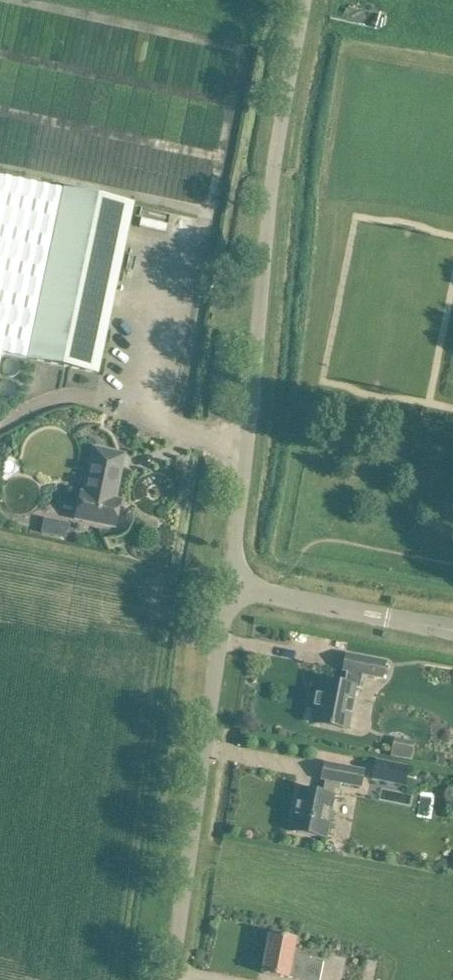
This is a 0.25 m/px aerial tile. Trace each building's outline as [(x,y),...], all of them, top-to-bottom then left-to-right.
[(0,177),(0,363),(2,354),(28,359),(63,191),(0,177)] [(134,205),(63,191),(28,359),(98,374),(134,205)] [(153,215),(152,223),(176,226),(177,218),(153,215)] [(94,449),(85,494),(81,493),(76,519),(115,527),(120,502),(114,500),(124,455),(94,449)] [(316,695),(314,707),(317,708),(314,724),(347,731),(355,688),(359,689),(362,675),(383,679),(386,663),(346,655),(342,671),(346,672),(344,685),(322,681),(319,695),(316,695)] [(424,753),(427,742),(408,737),(406,748),(424,753)] [(376,761),(372,779),(388,782),(389,775),(405,778),(407,768),(376,761)] [(295,804),(290,832),(325,838),(333,797),(338,798),(341,783),(361,787),(364,771),(324,764),(321,779),(325,780),(322,794),(300,790),(297,804),(295,804)] [(262,974),(288,979),(288,978),(297,979),(319,979),(323,962),(292,956),(295,941),(270,936),(262,974)]
